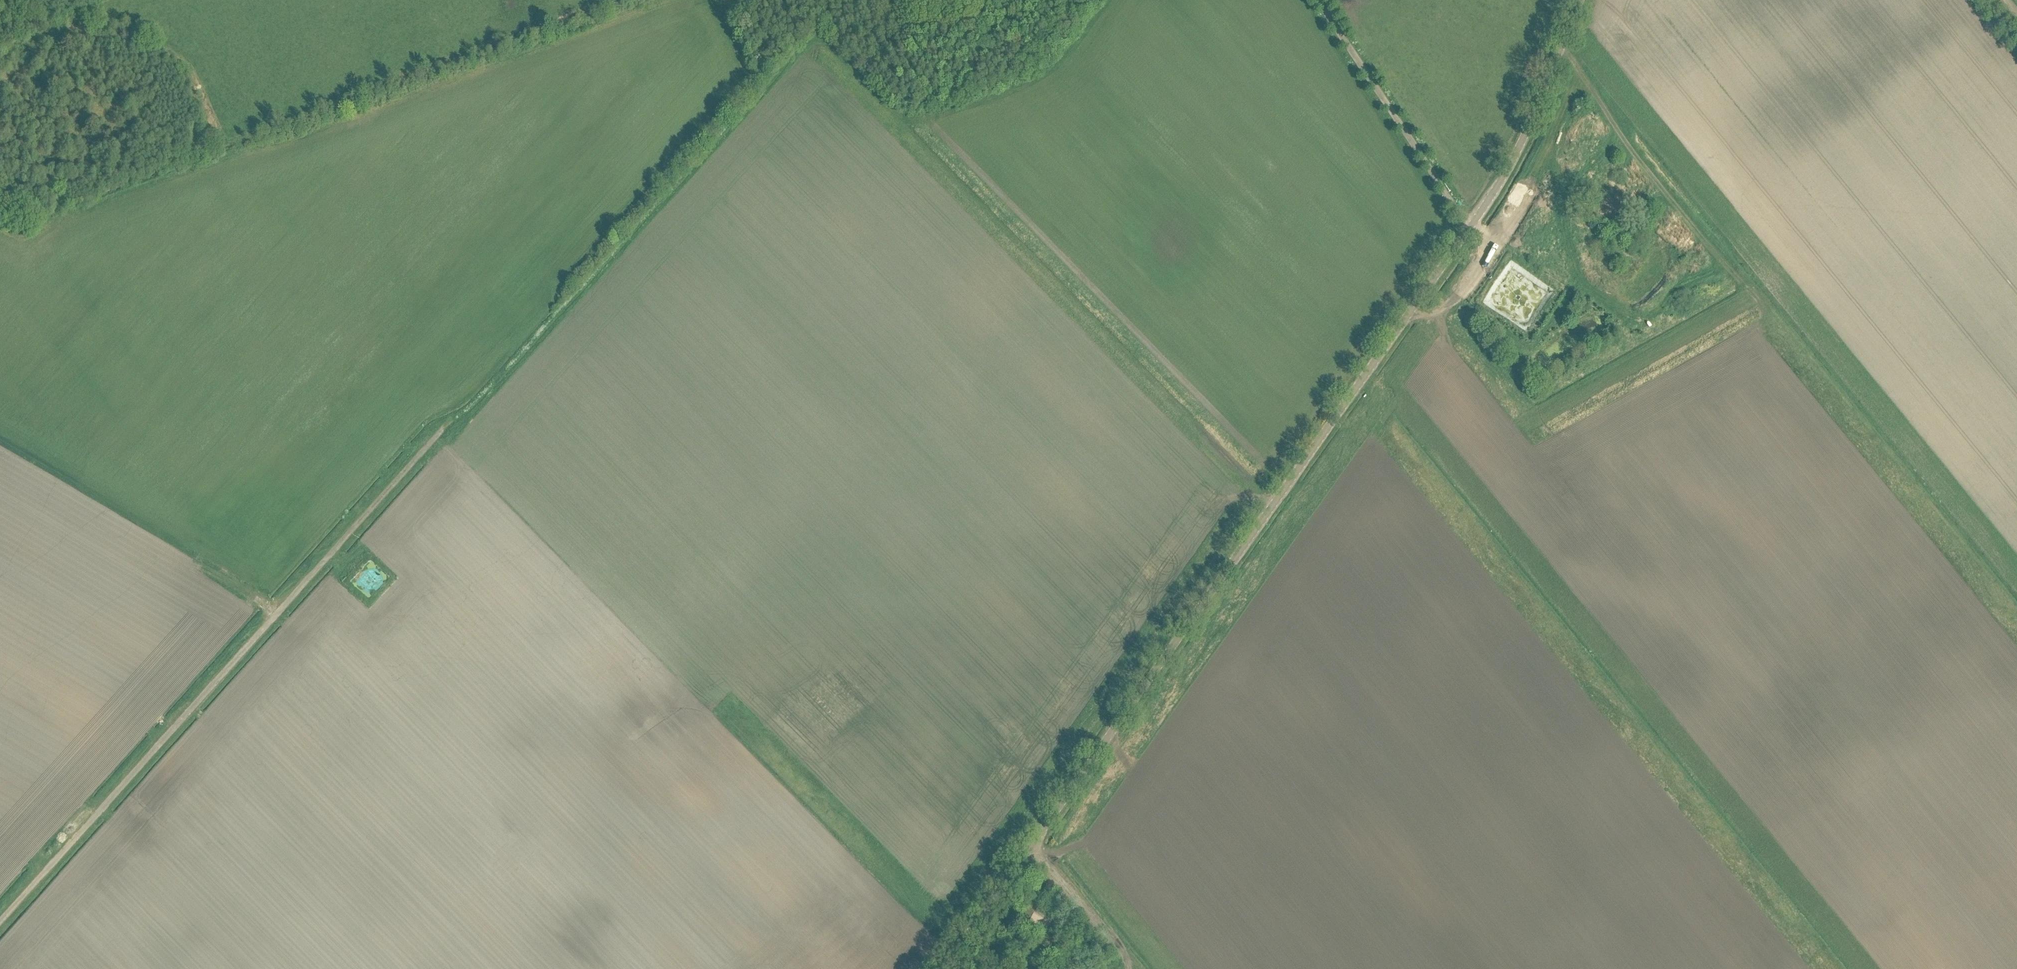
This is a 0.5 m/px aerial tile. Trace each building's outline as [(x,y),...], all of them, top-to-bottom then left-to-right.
[(1489,302),(1505,313),(1509,308),(1495,299),(1500,292),(1497,290),(1489,302)] [(1546,298),(1548,312),(1544,311),(1538,312),(1537,302),(1524,300),(1520,300),(1519,306),(1512,307),(1513,312),(1511,320),(1542,327),(1543,319),(1551,318),(1554,303),(1555,300),(1553,291),(1547,290),(1546,298)] [(1044,932),(1053,917),(1029,902),(1021,914),(1035,924),(1034,926),(1044,932)]
